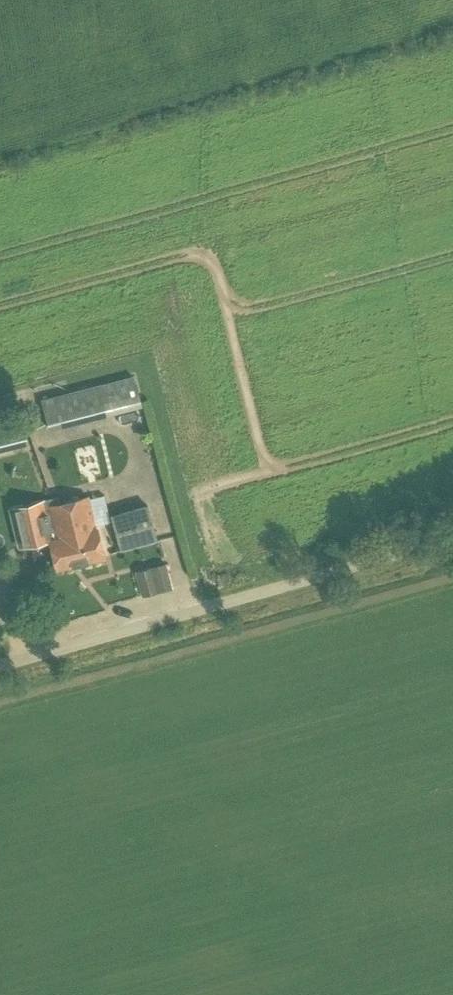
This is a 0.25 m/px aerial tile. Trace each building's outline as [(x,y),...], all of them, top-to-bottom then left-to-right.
[(63,426),(142,405),(135,376),(55,395),(42,398),(50,427),(63,424),(63,426)] [(28,443),(21,413),(0,418),(0,450),(28,443)] [(44,499),(8,508),(18,548),(49,541),(56,569),(105,557),(97,528),(89,495),(61,502),(59,496),(44,499)] [(120,551),(158,541),(148,504),(110,514),(120,551)] [(142,596),(173,588),(167,563),(135,571),(142,596)]
